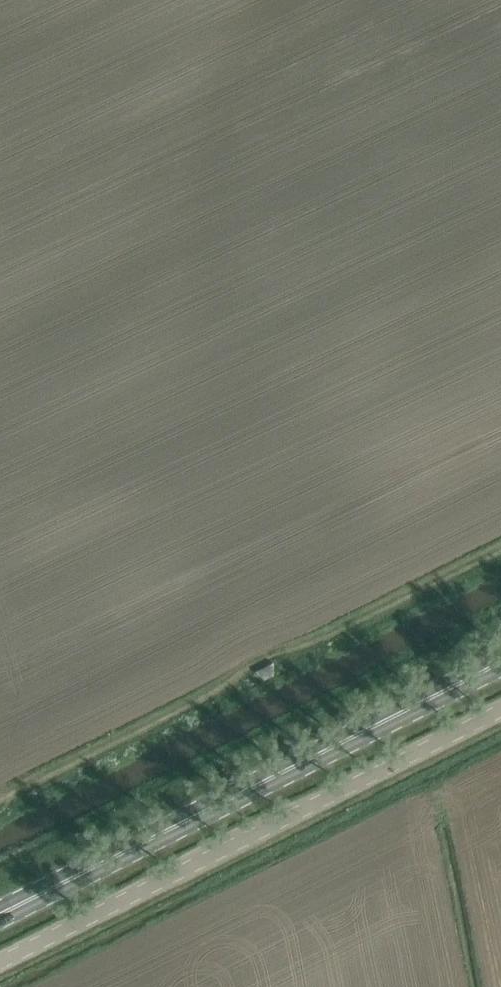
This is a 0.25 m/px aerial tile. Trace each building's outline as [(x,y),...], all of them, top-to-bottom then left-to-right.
[(274,665),(272,661),(253,671),(255,674),(265,680),(274,675),(274,665)]
